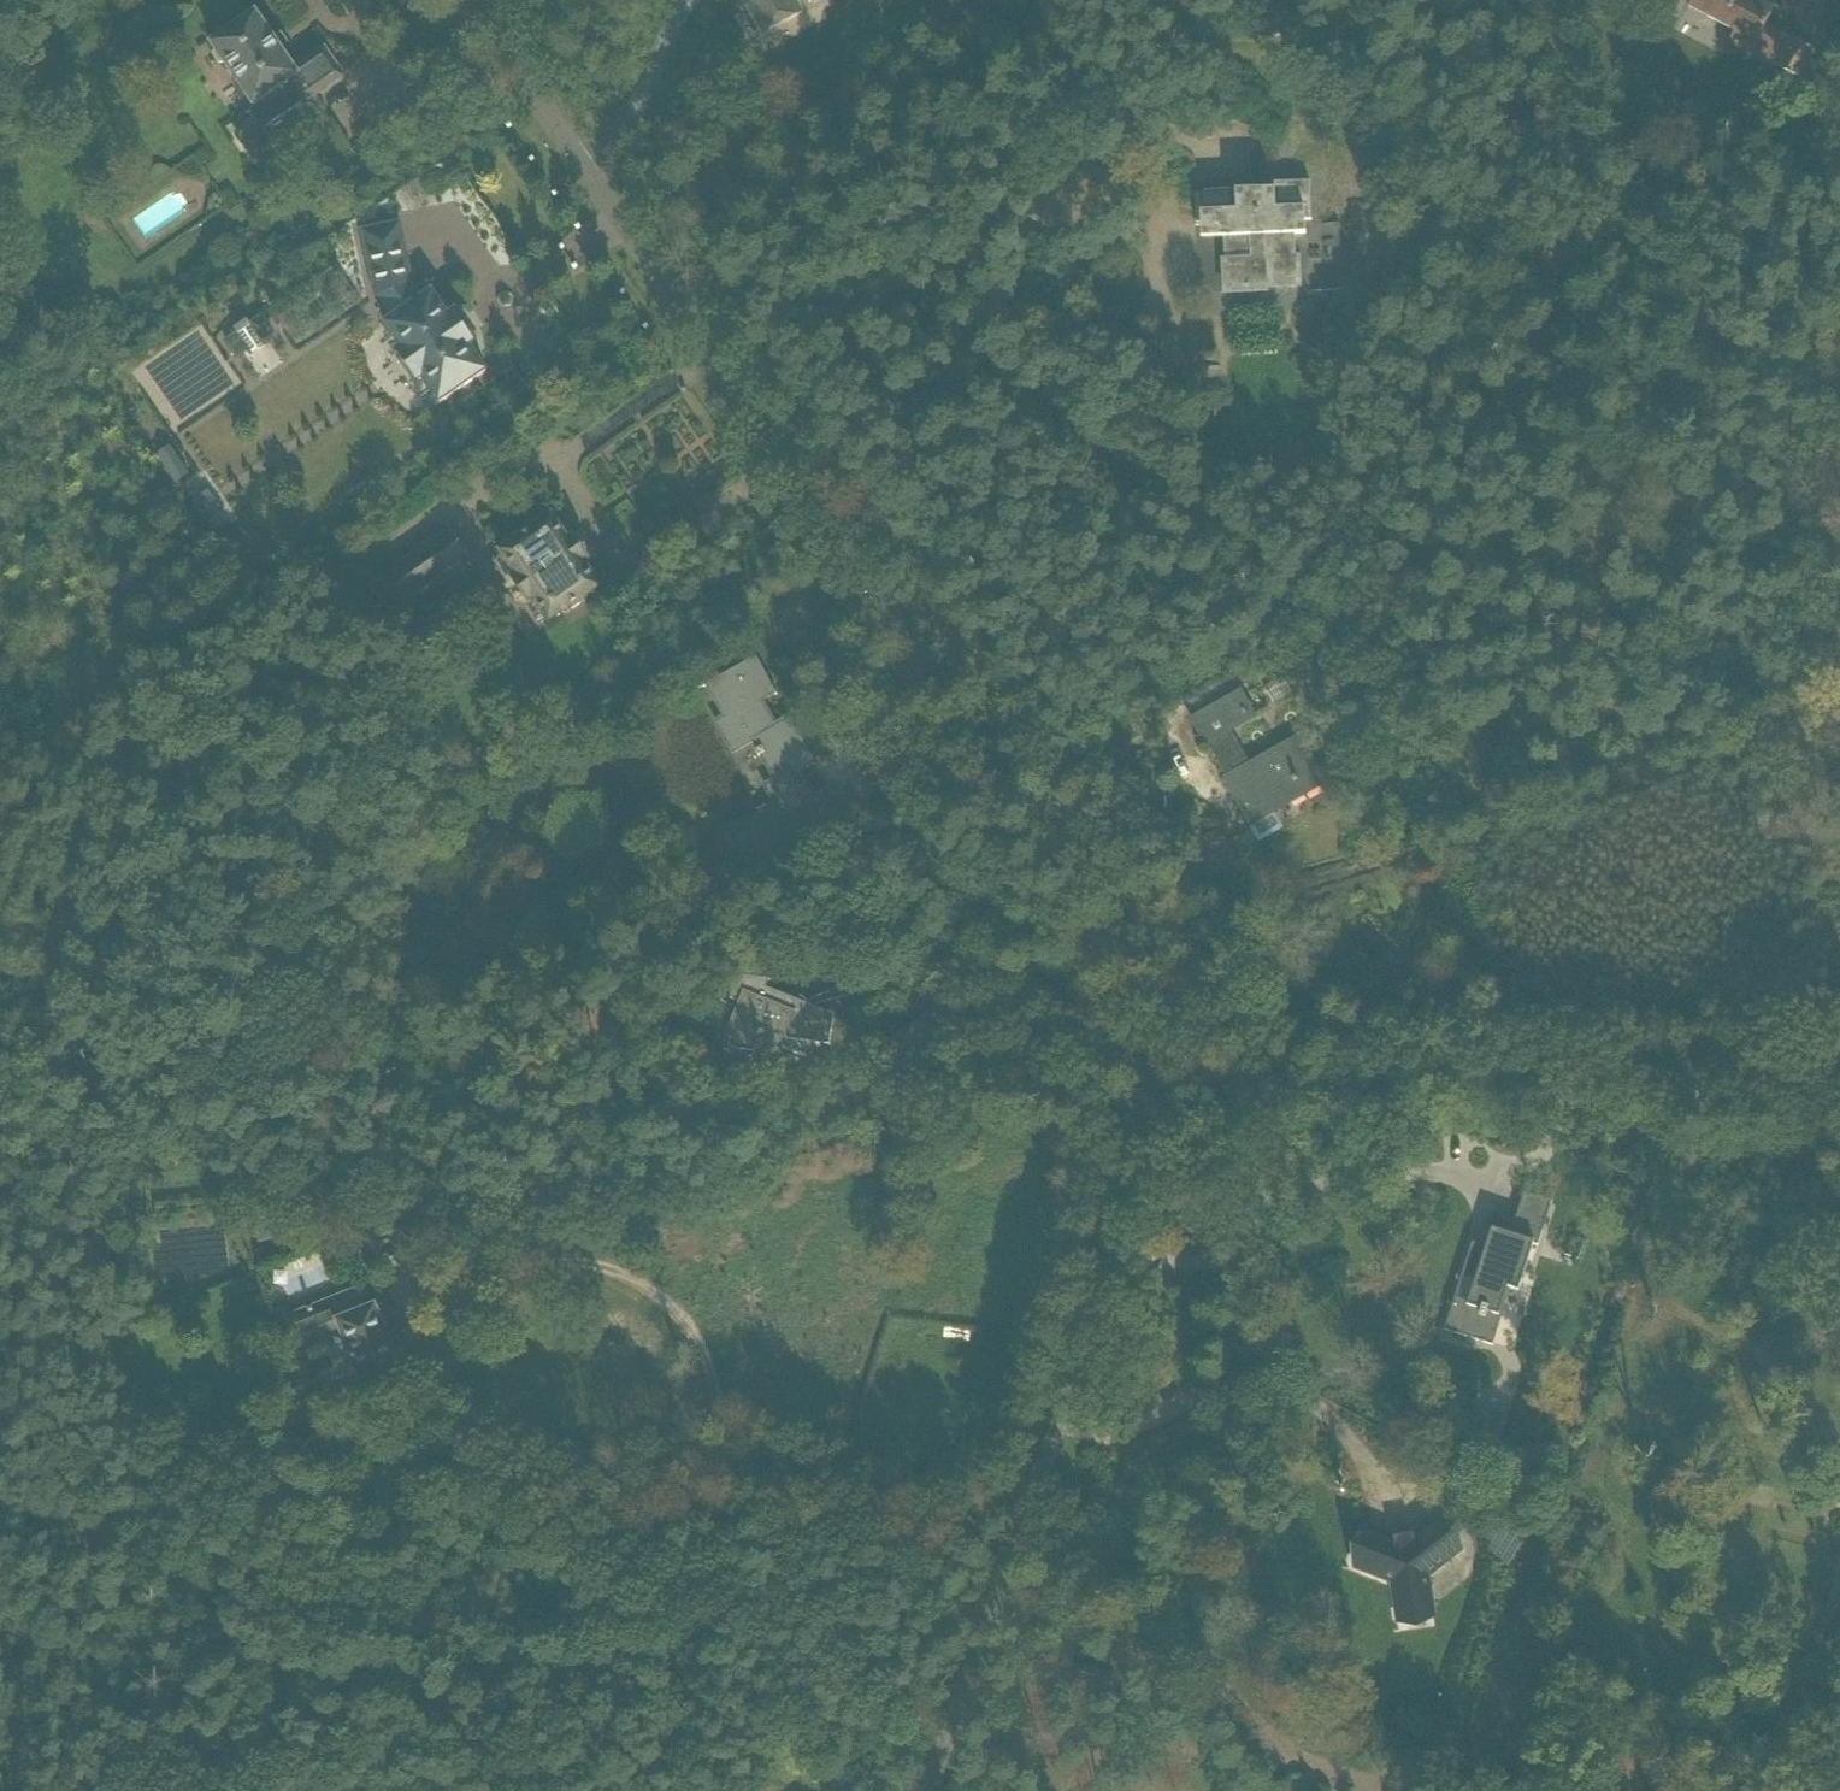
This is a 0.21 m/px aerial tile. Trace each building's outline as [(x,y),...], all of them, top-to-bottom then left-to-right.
[(764,33),(801,12),(794,0),(745,0),(764,33)] [(1810,58),(1814,50),(1788,36),(1787,38),(1765,26),(1773,10),(1753,0),(1692,0),(1689,6),(1735,30),(1729,42),(1750,54),(1756,42),(1779,54),(1774,64),(1810,83),(1820,64),(1810,58)] [(239,24),(212,43),(216,49),(213,54),(220,63),(225,63),(254,105),(255,105),(269,126),(271,124),(276,127),(284,121),(283,116),(304,102),(305,103),(344,76),(325,48),(295,68),(256,12),(253,15),(247,12),(238,18),(239,24)] [(1196,225),(1201,225),(1201,238),(1225,237),(1226,258),(1221,259),(1221,260),(1226,260),(1228,289),(1227,289),(1227,291),(1269,289),(1269,287),(1268,287),(1268,282),(1307,280),(1307,289),(1343,287),(1340,223),(1305,224),(1304,220),(1311,220),(1310,181),(1274,182),(1274,189),(1194,193),(1196,225)] [(400,222),(362,230),(376,297),(391,319),(385,324),(402,348),(396,352),(417,382),(423,378),(440,403),(486,371),(470,346),(475,342),(454,312),(449,316),(432,291),(423,297),(412,281),(400,222)] [(321,289),(312,286),(308,296),(318,299),(321,289)] [(259,331),(271,323),(259,306),(247,314),(245,311),(232,319),(234,323),(222,331),(234,348),(246,340),(248,344),(262,335),(259,331)] [(155,451),(174,478),(186,470),(167,443),(155,451)] [(568,539),(552,515),(535,527),(534,525),(516,538),(517,539),(500,551),(516,575),(512,578),(529,602),(533,599),(549,623),(566,611),(567,613),(586,601),(585,599),(602,587),(585,563),(589,560),(573,536),(568,539)] [(370,587),(389,613),(468,557),(450,531),(370,587)] [(757,657),(735,668),(707,684),(725,717),(717,722),(733,752),(754,740),(776,781),(766,786),(775,803),(720,833),(738,866),(734,868),(735,869),(809,828),(812,834),(844,816),(828,786),(827,787),(828,790),(815,797),(800,770),(813,762),(815,765),(816,764),(789,715),(787,716),(789,718),(775,726),(761,700),(774,692),(776,695),(777,694),(757,657)] [(1241,693),(1214,708),(1193,720),(1230,785),(1235,782),(1241,792),(1236,795),(1251,822),(1324,781),(1299,737),(1250,764),(1230,729),(1254,716),(1241,693)] [(834,1016),(792,999),(765,988),(733,985),(731,1000),(742,1004),(729,1036),(777,1056),(781,1047),(810,1059),(817,1060),(824,1060),(830,1058),(831,1054),(824,1053),(825,1045),(830,1045),(834,1016)] [(287,1204),(276,1208),(280,1221),(291,1217),(287,1204)] [(1511,1234),(1503,1232),(1493,1228),(1492,1231),(1494,1232),(1489,1248),(1477,1244),(1472,1242),(1472,1245),(1474,1246),(1465,1275),(1478,1279),(1461,1332),(1454,1330),(1454,1333),(1493,1345),(1494,1343),(1491,1342),(1508,1288),(1511,1288),(1519,1291),(1533,1244),(1538,1246),(1543,1230),(1519,1223),(1515,1236),(1511,1234)] [(364,1286),(308,1309),(282,1320),(294,1351),(342,1332),(362,1382),(377,1376),(385,1396),(405,1388),(397,1368),(400,1367),(384,1328),(387,1322),(383,1312),(377,1309),(375,1305),(372,1306),(364,1286)] [(1432,1606),(1429,1586),(1429,1582),(1428,1576),(1432,1572),(1435,1570),(1437,1568),(1440,1566),(1460,1550),(1438,1522),(1418,1538),(1415,1541),(1414,1536),(1414,1534),(1393,1537),(1393,1539),(1394,1544),(1369,1534),(1368,1535),(1376,1539),(1364,1570),(1392,1581),(1394,1593),(1397,1612),(1432,1606)] [(1244,1630),(1260,1624),(1254,1608),(1238,1614),(1244,1630)]
